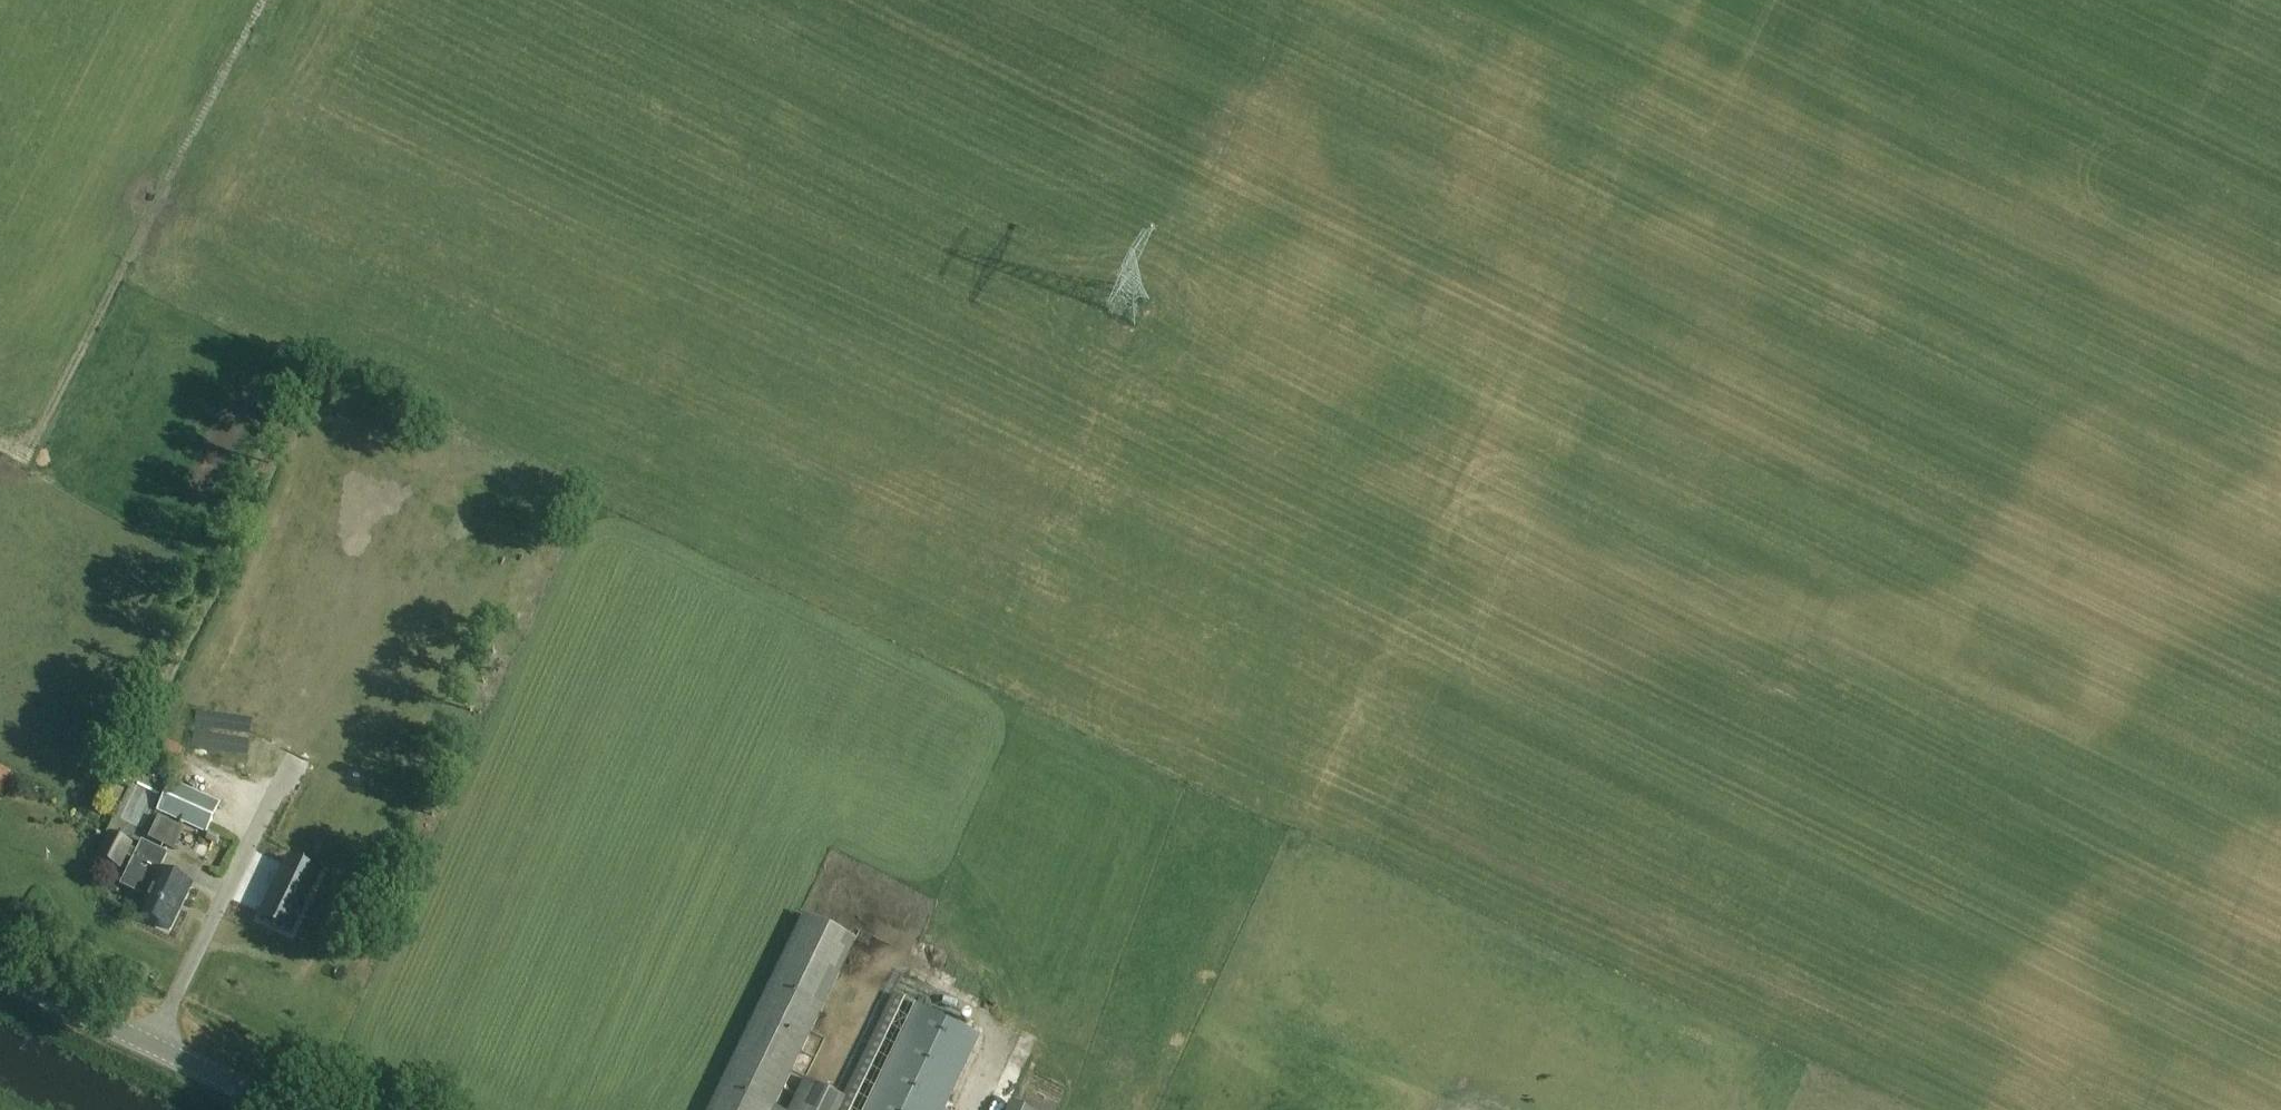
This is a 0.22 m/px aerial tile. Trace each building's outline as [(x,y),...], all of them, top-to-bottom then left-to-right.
[(15,776),(0,768),(0,799),(2,800),(15,776)] [(208,835),(221,806),(173,783),(159,812),(208,835)] [(122,817),(145,827),(158,800),(135,790),(122,817)] [(174,850),(183,831),(164,821),(154,841),(174,850)] [(164,853),(139,841),(133,852),(125,848),(126,846),(102,834),(92,854),(116,866),(122,854),(130,858),(126,865),(153,878),(145,894),(135,914),(167,930),(189,886),(156,869),(164,853)] [(279,874),(249,933),(281,949),(311,890),(279,874)] [(777,1109),(858,942),(805,916),(711,1109),(779,1109),(777,1109)] [(982,1039),(895,996),(845,1099),(806,1080),(791,1109),(947,1109),(982,1039)]
